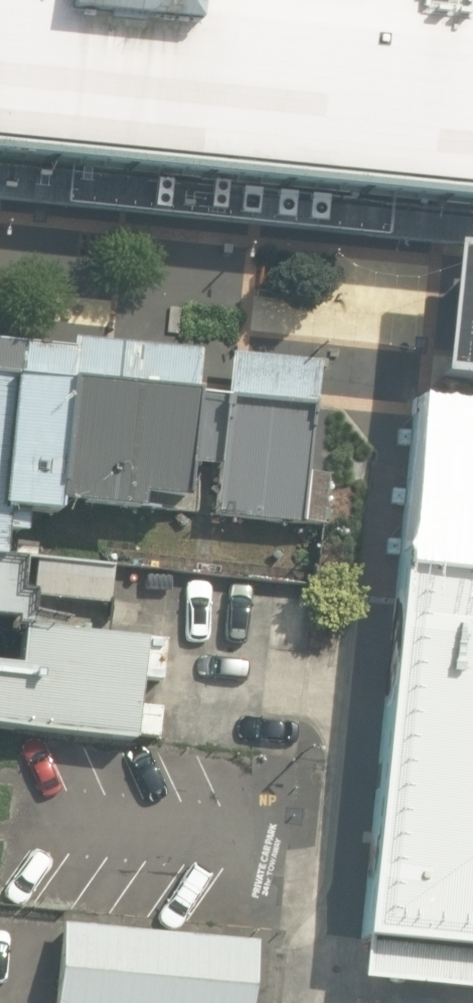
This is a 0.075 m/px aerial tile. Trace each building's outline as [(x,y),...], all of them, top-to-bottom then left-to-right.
[(472,197),(472,0),(0,0),(0,151),(472,197)] [(5,564),(10,514),(57,519),(58,510),(71,388),(0,380),(0,564),(5,564)] [(192,400),(71,388),(58,510),(141,518),(142,507),(183,511),(188,466),(192,400)] [(222,470),(228,402),(192,400),(188,466),(222,470)] [(315,411),(228,402),(222,470),(216,523),(303,531),(315,411)] [(416,422),(411,468),(366,952),(472,963),(472,428),(416,422)] [(0,564),(0,621),(28,623),(30,600),(20,599),(23,566),(5,564),(0,564)] [(136,753),(149,641),(28,623),(0,621),(0,737),(136,753)] [(66,927),(59,1002),(252,1002),(257,945),(66,927)]
